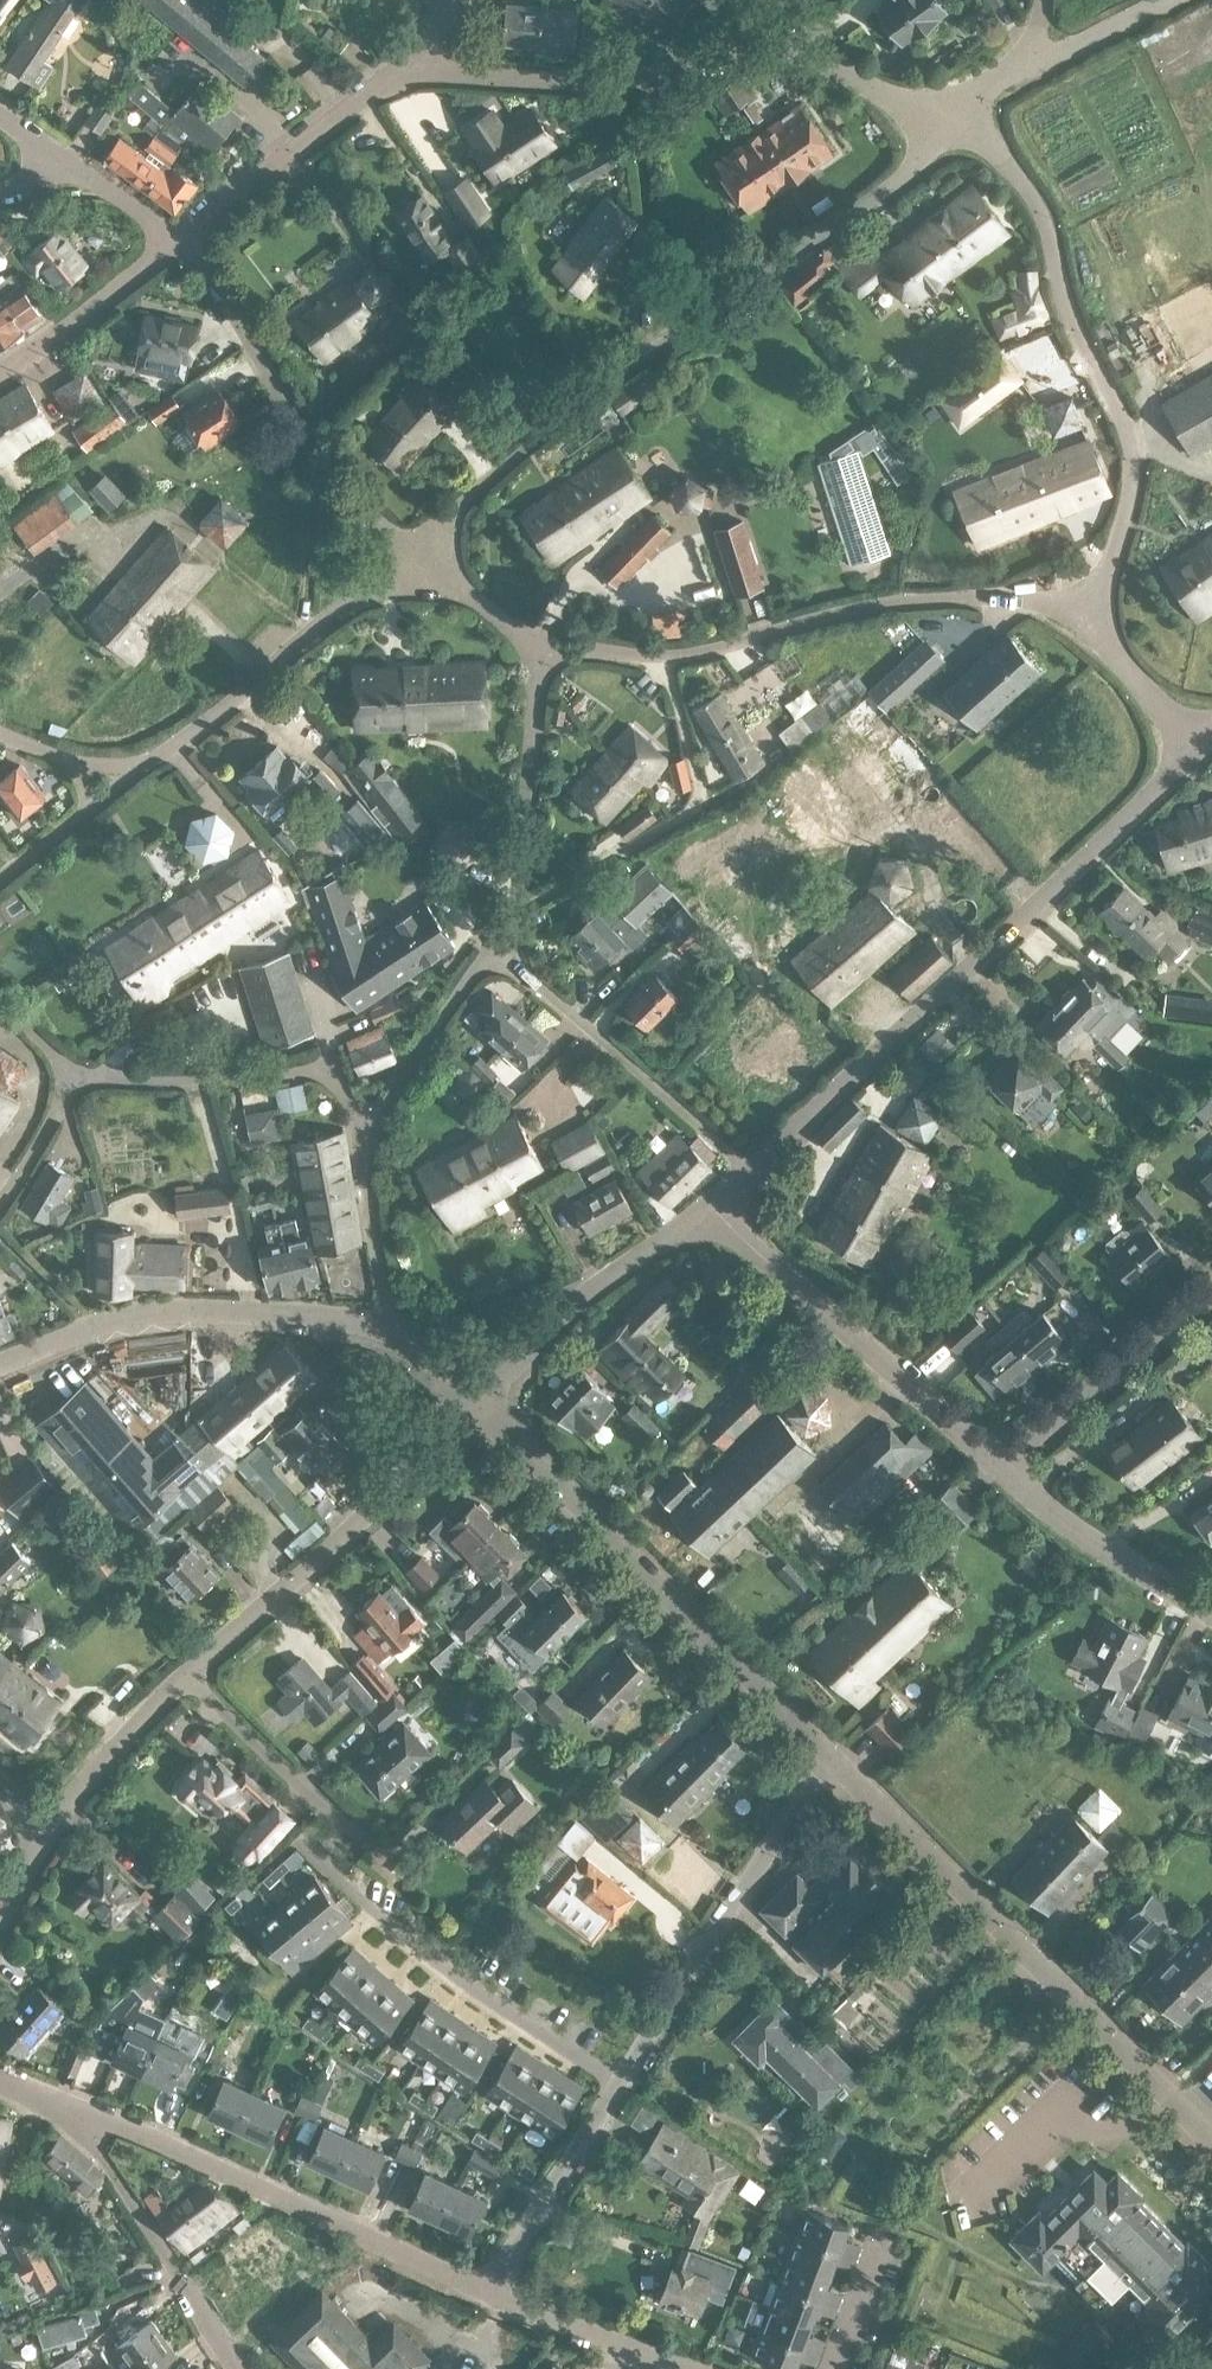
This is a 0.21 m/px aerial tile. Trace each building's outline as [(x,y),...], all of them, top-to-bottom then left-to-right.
[(11,0),(0,0),(0,16),(11,0)] [(74,16),(85,0),(48,0),(5,65),(40,88),(54,67),(45,61),(63,34),(61,33),(74,15),(74,16)] [(267,58),(197,0),(142,0),(244,85),(267,58)] [(639,16),(649,0),(614,0),(639,16)] [(639,16),(669,35),(692,0),(649,0),(639,16)] [(878,10),(902,44),(947,11),(939,0),(891,0),(878,10)] [(502,44),(538,48),(542,7),(506,3),(502,44)] [(574,52),(578,10),(542,7),(538,48),(574,52)] [(319,36),(339,53),(349,41),(330,24),(319,36)] [(757,97),(741,73),(727,82),(741,104),(745,101),(747,103),(743,106),(754,124),(761,119),(750,102),(757,97)] [(727,82),(725,79),(708,90),(725,115),(741,104),(727,82)] [(141,83),(131,97),(205,160),(241,116),(199,82),(175,111),(141,83)] [(108,89),(85,121),(101,133),(124,100),(108,89)] [(800,106),(760,133),(772,151),(764,156),(785,185),(831,153),(800,106)] [(553,145),(546,133),(530,110),(502,129),(491,113),(464,131),(475,148),(474,148),(489,171),(497,183),(553,145)] [(161,124),(151,116),(143,125),(153,134),(161,124)] [(161,126),(154,136),(177,154),(184,145),(161,126)] [(764,199),(785,185),(764,156),(772,151),(760,133),(742,145),(742,146),(716,164),(748,211),(764,201),(764,199)] [(146,156),(119,136),(101,159),(145,191),(165,162),(150,151),(146,156)] [(177,154),(154,136),(146,147),(150,151),(165,162),(169,165),(169,164),(177,154)] [(617,164),(608,147),(564,172),(573,189),(617,164)] [(165,162),(145,191),(174,212),(182,201),(184,202),(196,186),(173,168),(173,167),(169,164),(169,165),(165,162)] [(488,211),(466,178),(445,192),(467,224),(488,211)] [(867,263),(857,251),(837,266),(857,291),(885,270),(913,306),(950,277),(1008,232),(973,186),(894,246),(893,245),(877,258),(875,256),(867,263)] [(445,227),(422,194),(397,212),(407,227),(405,228),(428,262),(444,251),(460,275),(484,258),(468,235),(454,244),(443,228),(445,227)] [(569,246),(570,247),(551,273),(584,296),(595,280),(594,279),(635,221),(603,198),(569,246)] [(57,288),(89,263),(61,225),(21,257),(35,276),(44,270),(57,288)] [(7,235),(0,240),(0,249),(4,254),(15,246),(7,235)] [(491,239),(479,248),(487,257),(498,248),(491,239)] [(822,252),(817,255),(824,266),(828,263),(833,260),(826,250),(826,249),(824,250),(822,252)] [(389,273),(369,267),(358,284),(371,300),(390,292),(389,273)] [(1013,290),(1017,309),(993,319),(1001,338),(1048,319),(1036,289),(1035,271),(1018,272),(1019,289),(1013,290)] [(12,273),(0,281),(0,291),(24,328),(43,315),(21,282),(19,283),(12,273)] [(366,309),(347,283),(295,323),(324,361),(380,318),(370,306),(366,309)] [(0,291),(0,336),(5,343),(25,330),(24,328),(0,291)] [(146,312),(137,350),(139,350),(156,354),(152,372),(185,379),(189,361),(192,362),(200,324),(146,312)] [(1121,350),(1116,341),(1105,347),(1109,356),(1121,350)] [(1019,373),(1004,347),(965,376),(983,400),(1019,373)] [(105,398),(86,368),(57,386),(73,417),(105,398)] [(1162,403),(1192,454),(1211,443),(1211,374),(1162,403)] [(420,378),(394,408),(367,439),(403,470),(436,433),(457,408),(435,390),(420,378)] [(638,380),(611,398),(621,414),(648,397),(638,380)] [(55,430),(26,381),(0,397),(0,464),(55,430)] [(218,387),(182,411),(206,447),(242,423),(218,387)] [(123,391),(111,401),(128,421),(141,414),(123,391)] [(171,392),(162,398),(147,408),(148,410),(157,423),(182,407),(171,392)] [(1081,425),(1071,398),(1044,409),(1054,435),(1081,425)] [(111,401),(72,430),(88,452),(128,422),(111,401)] [(882,461),(895,452),(897,451),(874,421),(851,436),(859,450),(863,455),(874,448),(882,461)] [(829,451),(831,458),(832,459),(859,450),(851,436),(829,451)] [(1109,492),(1087,439),(954,495),(977,548),(1109,492)] [(545,494),(518,513),(553,565),(652,496),(617,443),(545,494)] [(882,461),(897,484),(911,475),(895,452),(882,461)] [(106,472),(89,488),(109,509),(126,493),(106,472)] [(686,476),(672,488),(679,507),(699,505),(703,486),(686,476)] [(67,480),(11,521),(35,554),(78,522),(77,522),(94,508),(67,480)] [(671,531),(653,513),(599,569),(600,570),(617,587),(647,556),(650,559),(660,549),(657,546),(667,536),(671,531)] [(743,519),(714,528),(735,596),(764,586),(743,519)] [(166,524),(85,617),(135,664),(161,636),(158,634),(217,568),(166,524)] [(1162,567),(1187,605),(1207,590),(1202,583),(1211,575),(1211,574),(1209,570),(1211,568),(1211,532),(1162,567)] [(1202,583),(1207,590),(1187,605),(1197,619),(1211,607),(1211,575),(1202,583)] [(40,587),(28,599),(42,613),(54,602),(40,587)] [(1008,631),(943,690),(977,729),(1042,671),(1008,631)] [(869,693),(869,694),(883,709),(939,659),(924,643),(869,693)] [(484,660),(353,667),(355,728),(489,726),(484,660)] [(831,692),(819,701),(830,716),(868,687),(856,673),(844,682),(839,677),(827,686),(831,692)] [(713,744),(744,726),(723,691),(692,709),(713,744)] [(563,724),(566,709),(553,707),(550,721),(563,724)] [(801,715),(779,732),(792,751),(816,733),(801,715)] [(629,726),(605,753),(632,777),(642,780),(640,782),(644,785),(667,760),(629,726)] [(753,741),(744,726),(713,744),(735,781),(766,762),(754,741),(753,741)] [(277,744),(258,760),(288,798),(309,780),(328,802),(340,791),(320,768),(310,776),(291,754),(288,756),(277,744)] [(397,841),(424,819),(393,778),(394,777),(378,755),(376,757),(371,750),(353,763),(347,768),(366,793),(362,796),(397,841)] [(599,758),(570,791),(603,822),(633,789),(640,782),(642,780),(632,777),(605,753),(599,758)] [(676,790),(692,786),(685,756),(668,760),(676,790)] [(258,760),(240,777),(249,788),(247,790),(254,798),(252,801),(258,807),(261,806),(269,815),(270,814),(277,823),(296,807),(288,798),(258,760)] [(21,762),(0,779),(0,794),(19,818),(46,795),(21,762)] [(358,798),(317,833),(342,863),(369,845),(386,830),(358,798)] [(1180,821),(1153,829),(1165,870),(1211,855),(1211,802),(1177,813),(1180,821)] [(618,825),(628,839),(657,817),(647,803),(618,825)] [(216,811),(192,818),(185,842),(203,860),(227,853),(234,829),(216,811)] [(470,824),(445,826),(439,850),(458,863),(479,849),(470,824)] [(294,841),(290,845),(279,832),(275,836),(291,854),(299,847),(294,841)] [(152,913),(104,946),(143,1008),(168,994),(172,979),(291,899),(258,846),(160,909),(154,915),(152,913)] [(575,928),(564,938),(579,954),(611,924),(660,876),(646,861),(603,901),(602,899),(597,903),(598,905),(597,906),(598,908),(588,917),(575,928)] [(327,965),(357,1011),(456,945),(424,898),(407,909),(408,911),(366,938),(342,866),(302,888),(308,906),(311,905),(330,962),(327,965)] [(611,924),(579,954),(594,970),(625,940),(632,947),(647,933),(639,924),(674,891),(660,876),(611,924)] [(1153,947),(1168,961),(1189,941),(1175,927),(1178,924),(1161,907),(1155,914),(1124,884),(1098,911),(1145,956),(1153,947)] [(914,930),(872,892),(791,961),(829,1004),(914,930)] [(1196,903),(1187,924),(1191,925),(1188,933),(1211,943),(1211,942),(1211,910),(1196,903)] [(706,930),(694,917),(672,939),(683,951),(706,930)] [(951,961),(930,938),(889,975),(910,999),(951,961)] [(316,1032),(289,950),(239,966),(264,1048),(316,1032)] [(677,1000),(654,976),(625,1005),(648,1028),(677,1000)] [(1109,1036),(1130,1014),(1133,1011),(1093,982),(1088,986),(1080,979),(1058,1003),(1098,1040),(1105,1032),(1109,1036)] [(479,1032),(500,1049),(524,1022),(488,990),(463,1018),(470,1024),(479,1015),(487,1023),(479,1032)] [(1166,992),(1163,1014),(1211,1021),(1211,998),(1166,992)] [(408,994),(370,1010),(375,1023),(414,1007),(408,994)] [(1098,1040),(1058,1003),(1036,1026),(1064,1053),(1077,1039),(1088,1050),(1093,1045),(1105,1056),(1117,1044),(1109,1036),(1105,1032),(1098,1040)] [(545,1040),(524,1022),(500,1049),(521,1068),(545,1040)] [(346,1039),(360,1076),(398,1060),(383,1024),(346,1039)] [(0,1044),(0,1084),(10,1091),(28,1064),(0,1044)] [(1117,1044),(1105,1056),(1118,1069),(1130,1056),(1117,1044)] [(1060,1088),(1018,1046),(985,1079),(1032,1126),(1054,1103),(1049,1098),(1060,1088)] [(489,1081),(497,1073),(479,1057),(472,1065),(489,1081)] [(294,1110),(289,1085),(276,1087),(281,1113),(294,1110)] [(21,1103),(0,1088),(0,1133),(21,1103)] [(943,1114),(913,1096),(896,1125),(926,1143),(943,1114)] [(1081,1096),(1071,1106),(1087,1120),(1096,1111),(1081,1096)] [(867,1115),(850,1097),(812,1134),(830,1152),(867,1115)] [(259,1110),(244,1113),(248,1128),(251,1144),(282,1137),(278,1121),(274,1107),(259,1110)] [(609,1121),(602,1113),(595,1120),(601,1128),(609,1121)] [(513,1117),(435,1160),(418,1169),(435,1199),(452,1230),(485,1213),(481,1205),(542,1171),(513,1117)] [(568,1171),(606,1151),(589,1120),(551,1140),(568,1171)] [(1144,1122),(1133,1134),(1143,1145),(1155,1133),(1144,1122)] [(877,1126),(845,1179),(898,1210),(929,1156),(877,1126)] [(291,1142),(296,1161),(297,1161),(297,1162),(326,1155),(330,1172),(350,1170),(344,1130),(291,1142)] [(698,1135),(688,1145),(677,1133),(636,1173),(667,1206),(708,1167),(706,1165),(717,1154),(698,1135)] [(592,1180),(615,1167),(607,1152),(584,1165),(592,1180)] [(361,1242),(350,1170),(330,1172),(326,1155),(297,1162),(297,1161),(296,1161),(316,1252),(321,1251),(323,1252),(330,1251),(332,1248),(343,1246),(345,1248),(352,1247),(353,1244),(361,1242)] [(49,1160),(21,1206),(59,1228),(72,1205),(61,1199),(75,1176),(49,1160)] [(1193,1178),(1211,1201),(1211,1162),(1193,1178)] [(898,1210),(845,1179),(814,1233),(866,1264),(898,1210)] [(630,1212),(612,1180),(571,1203),(588,1235),(630,1212)] [(1148,1222),(1163,1209),(1142,1184),(1128,1197),(1148,1222)] [(174,1192),(178,1216),(230,1210),(228,1185),(174,1192)] [(85,1213),(103,1208),(97,1186),(84,1189),(86,1199),(82,1200),(85,1213)] [(282,1201),(279,1190),(268,1192),(271,1204),(282,1201)] [(257,1207),(271,1204),(268,1192),(253,1196),(257,1207)] [(300,1236),(295,1217),(280,1221),(294,1282),(319,1276),(309,1234),(300,1236)] [(1134,1287),(1172,1255),(1142,1220),(1129,1231),(1127,1228),(1122,1228),(1106,1241),(1105,1247),(1111,1252),(1107,1256),(1134,1287)] [(97,1221),(82,1221),(82,1233),(95,1233),(93,1292),(132,1293),(132,1286),(185,1287),(187,1243),(134,1242),(134,1231),(97,1229),(97,1221)] [(270,1288),(294,1282),(280,1221),(265,1225),(269,1244),(260,1246),(270,1288)] [(1068,1247),(1071,1240),(1069,1234),(1063,1232),(1058,1234),(1055,1242),(1057,1248),(1063,1250),(1068,1247)] [(1054,1287),(1071,1272),(1045,1245),(1029,1259),(1054,1287)] [(912,1260),(897,1251),(885,1270),(901,1279),(912,1260)] [(5,1267),(19,1280),(28,1271),(14,1258),(5,1267)] [(624,1318),(625,1320),(595,1350),(637,1392),(642,1387),(656,1401),(682,1374),(642,1334),(682,1294),(665,1277),(624,1318)] [(15,1332),(13,1327),(17,1325),(19,1321),(14,1312),(10,1311),(6,1312),(0,1298),(0,1339),(15,1332)] [(1039,1366),(1069,1341),(1043,1310),(1034,1318),(1025,1307),(1004,1323),(1039,1366)] [(943,1335),(958,1351),(985,1326),(971,1310),(943,1335)] [(1039,1366),(1004,1323),(984,1339),(994,1351),(982,1360),(1008,1392),(1039,1366)] [(810,1371),(826,1357),(803,1334),(703,1427),(723,1447),(757,1413),(754,1410),(803,1364),(810,1371)] [(285,1343),(242,1382),(254,1395),(250,1398),(255,1404),(253,1406),(266,1421),(315,1377),(285,1343)] [(614,1403),(576,1367),(543,1401),(581,1437),(614,1403)] [(45,1436),(32,1447),(65,1488),(63,1489),(111,1541),(130,1561),(162,1533),(187,1510),(214,1486),(172,1439),(158,1451),(153,1455),(86,1379),(36,1424),(45,1435),(45,1436)] [(199,1416),(172,1439),(214,1486),(217,1483),(237,1465),(248,1476),(267,1498),(276,1490),(276,1491),(286,1482),(271,1467),(274,1461),(258,1443),(255,1446),(247,1438),(266,1421),(253,1406),(255,1404),(250,1398),(254,1395),(242,1382),(201,1418),(199,1416)] [(1140,1422),(1142,1425),(1107,1452),(1133,1486),(1168,1459),(1170,1461),(1200,1437),(1171,1399),(1140,1422)] [(647,1441),(660,1427),(634,1401),(621,1414),(629,1422),(624,1428),(641,1445),(646,1440),(647,1441)] [(285,1416),(257,1440),(276,1463),(290,1451),(281,1440),(286,1435),(314,1468),(315,1467),(325,1470),(342,1455),(340,1445),(342,1444),(310,1406),(304,1411),(299,1405),(286,1417),(285,1416)] [(777,1412),(711,1475),(750,1516),(816,1453),(777,1412)] [(855,1524),(936,1448),(918,1428),(905,1441),(885,1421),(818,1484),(855,1524)] [(23,1519),(60,1489),(33,1458),(0,1487),(0,1492),(23,1519)] [(684,1468),(657,1494),(671,1509),(672,1508),(674,1510),(670,1513),(708,1555),(750,1516),(711,1475),(698,1487),(696,1485),(698,1484),(684,1468)] [(643,1479),(635,1487),(635,1493),(640,1497),(641,1498),(642,1498),(644,1498),(647,1498),(648,1497),(650,1496),(651,1494),(653,1493),(653,1491),(654,1490),(654,1487),(654,1486),(653,1484),(648,1480),(643,1479)] [(978,1508),(953,1481),(928,1504),(944,1521),(944,1520),(954,1531),(978,1508)] [(214,1486),(187,1510),(208,1533),(238,1506),(217,1483),(214,1486)] [(1191,1514),(1211,1542),(1211,1498),(1191,1514)] [(477,1507),(473,1503),(453,1524),(444,1514),(429,1529),(461,1561),(464,1559),(496,1527),(486,1516),(488,1514),(479,1505),(477,1507)] [(496,1527),(464,1559),(486,1581),(499,1568),(506,1575),(524,1557),(517,1550),(518,1549),(515,1546),(518,1544),(508,1534),(506,1536),(496,1527)] [(168,1529),(152,1543),(161,1553),(168,1562),(162,1568),(191,1599),(221,1572),(192,1541),(191,1542),(188,1539),(183,1533),(182,1532),(176,1538),(168,1529)] [(95,1581),(119,1563),(94,1532),(71,1551),(95,1581)] [(9,1542),(0,1550),(0,1589),(28,1561),(9,1542)] [(1026,1549),(1016,1561),(1036,1577),(1046,1565),(1041,1561),(1046,1555),(1038,1548),(1033,1554),(1026,1549)] [(422,1554),(406,1570),(424,1589),(440,1572),(422,1554)] [(857,1606),(842,1621),(884,1666),(899,1652),(949,1605),(906,1560),(857,1606)] [(552,1585),(541,1574),(529,1585),(540,1596),(552,1585)] [(810,1582),(805,1576),(793,1587),(798,1593),(810,1582)] [(516,1591),(507,1581),(468,1620),(478,1629),(495,1612),(496,1613),(516,1593),(515,1592),(516,1591)] [(390,1651),(391,1653),(416,1632),(415,1631),(425,1623),(410,1606),(411,1605),(392,1583),(382,1592),(380,1589),(355,1610),(366,1623),(353,1633),(378,1662),(390,1651)] [(516,1593),(496,1613),(506,1624),(497,1634),(533,1669),(546,1655),(545,1654),(561,1637),(563,1639),(571,1631),(569,1629),(584,1614),(563,1592),(540,1614),(538,1616),(528,1607),(529,1605),(516,1593)] [(1083,1635),(1070,1661),(1080,1666),(1080,1668),(1117,1687),(1112,1697),(1109,1695),(1094,1724),(1124,1740),(1125,1738),(1139,1711),(1122,1702),(1128,1690),(1129,1691),(1140,1670),(1133,1667),(1140,1654),(1149,1636),(1108,1615),(1094,1641),(1083,1635)] [(842,1621),(807,1653),(857,1706),(879,1686),(871,1678),(884,1666),(842,1621)] [(455,1638),(445,1646),(456,1660),(466,1652),(455,1638)] [(13,1659),(0,1648),(0,1675),(13,1659)] [(649,1676),(624,1651),(579,1698),(600,1718),(613,1704),(618,1708),(649,1676)] [(350,1664),(381,1700),(394,1688),(364,1652),(350,1664)] [(327,1681),(304,1655),(281,1675),(292,1689),(287,1693),(302,1711),(307,1706),(319,1719),(340,1700),(353,1715),(373,1698),(344,1665),(327,1681)] [(0,1675),(0,1723),(26,1745),(63,1701),(13,1659),(0,1675)] [(1187,1678),(1168,1715),(1196,1729),(1197,1727),(1211,1734),(1211,1691),(1187,1678)] [(554,1724),(571,1706),(553,1688),(535,1707),(554,1724)] [(406,1708),(394,1693),(367,1717),(379,1731),(406,1708)] [(1139,1711),(1125,1738),(1141,1747),(1158,1713),(1142,1705),(1139,1711)] [(912,1732),(887,1706),(865,1728),(890,1753),(912,1732)] [(511,1730),(486,1753),(499,1766),(523,1743),(539,1728),(533,1722),(526,1715),(511,1730)] [(404,1719),(351,1765),(380,1799),(434,1753),(404,1719)] [(691,1740),(660,1771),(640,1791),(674,1825),(725,1773),(723,1771),(745,1747),(718,1719),(694,1743),(691,1740)] [(319,1751),(308,1740),(297,1750),(308,1761),(319,1751)] [(221,1768),(215,1774),(203,1763),(197,1770),(195,1768),(187,1776),(190,1778),(184,1784),(181,1786),(179,1788),(178,1791),(178,1795),(180,1798),(182,1800),(186,1801),(189,1801),(192,1800),(194,1798),(216,1819),(229,1806),(252,1828),(240,1841),(243,1844),(242,1846),(240,1848),(240,1851),(240,1853),(241,1856),(243,1858),(245,1860),(249,1861),(253,1861),(255,1860),(257,1858),(258,1860),(269,1847),(272,1849),(298,1820),(277,1802),(275,1805),(247,1781),(238,1790),(228,1780),(231,1777),(221,1768)] [(510,1776),(494,1791),(485,1780),(440,1823),(465,1849),(499,1817),(512,1831),(539,1806),(510,1776)] [(604,1785),(577,1814),(605,1840),(633,1863),(641,1855),(643,1857),(661,1838),(640,1817),(641,1816),(636,1810),(636,1809),(608,1781),(604,1785)] [(1112,1820),(1095,1839),(1069,1815),(1010,1877),(1047,1911),(1105,1848),(1106,1850),(1123,1832),(1112,1820)] [(812,1889),(796,1873),(760,1910),(785,1934),(786,1933),(795,1941),(794,1942),(822,1970),(894,1897),(849,1852),(812,1889)] [(284,1858),(273,1868),(280,1876),(290,1866),(284,1858)] [(576,1865),(546,1903),(592,1938),(608,1919),(610,1921),(631,1896),(586,1860),(579,1868),(576,1865)] [(137,1896),(104,1862),(68,1898),(82,1913),(92,1903),(112,1923),(127,1908),(135,1916),(152,1899),(143,1889),(137,1896)] [(280,1876),(273,1868),(263,1878),(270,1885),(280,1876)] [(214,1897),(193,1874),(176,1889),(198,1912),(214,1897)] [(314,1876),(294,1893),(324,1928),(344,1912),(314,1876)] [(202,1918),(175,1891),(152,1914),(178,1941),(202,1918)] [(294,1893),(274,1910),(304,1945),(324,1928),(294,1893)] [(1141,1951),(1175,1915),(1152,1893),(1118,1928),(1141,1951)] [(242,1903),(236,1895),(225,1905),(231,1912),(242,1903)] [(304,1945),(274,1910),(254,1927),(284,1962),(304,1945)] [(1211,1990),(1211,1914),(1178,1948),(1191,1961),(1187,1965),(1211,1990)] [(1187,1965),(1191,1961),(1178,1948),(1142,1984),(1180,2022),(1211,1990),(1187,1965)] [(365,1972),(346,1955),(314,1989),(334,2007),(365,1972)] [(365,1972),(334,2007),(354,2024),(385,1990),(365,1972)] [(233,1980),(226,1990),(239,1999),(246,1989),(233,1980)] [(158,2035),(166,2018),(140,2006),(145,1997),(133,1984),(99,2017),(101,2019),(99,2025),(121,2035),(110,2059),(140,2073),(158,2035)] [(38,1985),(0,2027),(0,2036),(21,2055),(32,2042),(36,2046),(50,2031),(45,2027),(64,2007),(38,1985)] [(385,1990),(354,2024),(373,2042),(404,2007),(385,1990)] [(774,1996),(733,2037),(759,2063),(765,2057),(766,2056),(817,2106),(844,2079),(851,2086),(862,2076),(826,2040),(818,2048),(803,2033),(810,2026),(801,2017),(798,2019),(774,1996)] [(847,1997),(830,2014),(843,2027),(860,2010),(847,1997)] [(446,2022),(424,2007),(398,2045),(420,2060),(446,2022)] [(314,2033),(320,2024),(309,2016),(302,2024),(314,2033)] [(446,2022),(420,2060),(441,2075),(468,2037),(446,2022)] [(320,2024),(314,2033),(326,2041),(332,2033),(320,2024)] [(158,2035),(140,2073),(171,2087),(189,2050),(158,2035)] [(468,2037),(441,2075),(463,2090),(489,2051),(468,2037)] [(215,2044),(207,2061),(217,2066),(225,2049),(215,2044)] [(77,2076),(87,2052),(71,2045),(61,2069),(77,2076)] [(532,2067),(510,2053),(485,2092),(507,2107),(532,2067)] [(372,2063),(360,2055),(355,2064),(367,2071),(372,2063)] [(769,2060),(766,2056),(765,2057),(759,2063),(762,2066),(769,2060)] [(384,2070),(372,2063),(367,2071),(379,2079),(384,2070)] [(554,2081),(532,2067),(507,2107),(529,2121),(554,2081)] [(319,2084),(312,2098),(322,2103),(334,2079),(324,2074),(319,2084)] [(237,2128),(255,2090),(224,2076),(206,2114),(237,2128)] [(788,2092),(795,2084),(789,2078),(781,2086),(788,2092)] [(576,2095),(554,2081),(529,2121),(551,2135),(576,2095)] [(848,2092),(844,2087),(837,2094),(842,2098),(848,2092)] [(255,2090),(237,2128),(268,2142),(286,2105),(255,2090)] [(414,2090),(409,2098),(420,2106),(421,2106),(426,2097),(414,2090)] [(453,2122),(467,2101),(452,2091),(438,2113),(453,2122)] [(304,2116),(312,2098),(301,2094),(294,2111),(304,2116)] [(426,2097),(421,2106),(433,2114),(438,2105),(426,2097)] [(312,2098),(304,2116),(315,2121),(322,2103),(312,2098)] [(12,2118),(0,2115),(0,2182),(1,2182),(12,2118)] [(338,2175),(355,2137),(324,2122),(307,2161),(338,2175)] [(695,2212),(684,2240),(697,2245),(707,2219),(706,2219),(737,2172),(662,2124),(638,2161),(697,2199),(690,2209),(695,2212)] [(818,2151),(821,2153),(828,2157),(831,2159),(848,2135),(835,2126),(818,2151)] [(477,2130),(472,2138),(484,2146),(489,2137),(477,2130)] [(489,2137),(484,2146),(496,2153),(501,2144),(503,2139),(493,2133),(490,2138),(489,2137)] [(90,2163),(59,2135),(41,2156),(85,2196),(102,2176),(89,2164),(90,2163)] [(386,2151),(355,2137),(338,2175),(369,2189),(386,2151)] [(402,2140),(394,2157),(405,2162),(413,2145),(402,2140)] [(413,2145),(405,2162),(415,2167),(423,2150),(422,2149),(413,2145)] [(499,2179),(507,2165),(475,2147),(467,2161),(499,2179)] [(824,2162),(828,2157),(821,2153),(818,2157),(824,2162)] [(528,2164),(524,2161),(518,2170),(523,2173),(530,2177),(531,2177),(536,2169),(535,2168),(528,2164)] [(1211,2294),(1211,2282),(1205,2275),(1211,2268),(1211,2261),(1187,2236),(1184,2240),(1142,2198),(1145,2195),(1118,2167),(1107,2177),(1094,2165),(1046,2212),(1040,2206),(1008,2237),(1042,2271),(1055,2259),(1076,2280),(1074,2281),(1100,2307),(1126,2282),(1147,2303),(1136,2314),(1163,2342),(1211,2294)] [(439,2221),(456,2183),(425,2169),(408,2207),(439,2221)] [(765,2188),(749,2177),(739,2191),(755,2202),(765,2188)] [(145,2199),(185,2254),(243,2208),(230,2197),(217,2190),(203,2178),(170,2205),(157,2189),(145,2199)] [(487,2198),(456,2183),(439,2221),(469,2235),(487,2198)] [(70,2209),(77,2220),(79,2219),(88,2213),(81,2202),(70,2209)] [(847,2225),(805,2208),(796,2234),(838,2250),(840,2243),(847,2225)] [(102,2230),(90,2212),(88,2213),(79,2219),(91,2238),(102,2230)] [(618,2236),(621,2226),(608,2221),(605,2231),(618,2236)] [(59,2281),(30,2232),(14,2241),(24,2258),(20,2261),(29,2275),(33,2273),(43,2290),(59,2281)] [(849,2246),(840,2243),(838,2250),(796,2234),(787,2257),(829,2273),(835,2256),(844,2259),(849,2246)] [(689,2268),(697,2245),(684,2240),(674,2269),(671,2267),(658,2299),(677,2307),(680,2301),(699,2309),(707,2289),(722,2295),(727,2282),(711,2275),(710,2276),(689,2268)] [(746,2259),(751,2248),(742,2245),(737,2256),(746,2259)] [(849,2246),(844,2259),(852,2263),(855,2256),(857,2249),(849,2246)] [(113,2261),(106,2251),(102,2254),(108,2265),(113,2261)] [(191,2264),(195,2269),(196,2269),(207,2261),(203,2255),(191,2264)] [(829,2273),(787,2257),(778,2281),(820,2297),(822,2291),(829,2273)] [(817,2304),(826,2307),(831,2294),(822,2291),(820,2297),(778,2281),(769,2305),(811,2321),(817,2304)] [(57,2294),(62,2304),(73,2299),(68,2289),(57,2294)] [(769,2305),(760,2329),(802,2345),(805,2338),(811,2321),(769,2305)] [(36,2326),(44,2347),(66,2340),(68,2346),(76,2344),(75,2337),(87,2333),(85,2325),(101,2321),(96,2307),(80,2312),(80,2313),(36,2326)] [(1114,2337),(1094,2317),(1060,2352),(1077,2368),(1083,2368),(1114,2337)] [(162,2337),(151,2320),(116,2345),(113,2341),(99,2351),(113,2368),(118,2368),(162,2337)] [(1187,2351),(1204,2368),(1211,2368),(1211,2326),(1187,2351)] [(800,2352),(808,2355),(813,2342),(805,2338),(802,2345),(760,2329),(751,2353),(791,2368),(793,2368),(800,2352)] [(162,2337),(118,2368),(162,2368),(159,2365),(175,2354),(162,2337)] [(813,2342),(808,2355),(816,2358),(821,2345),(813,2342)] [(884,2368),(913,2368),(917,2358),(908,2355),(904,2366),(887,2360),(884,2368)] [(913,2368),(923,2368),(926,2362),(917,2358),(913,2368)]
